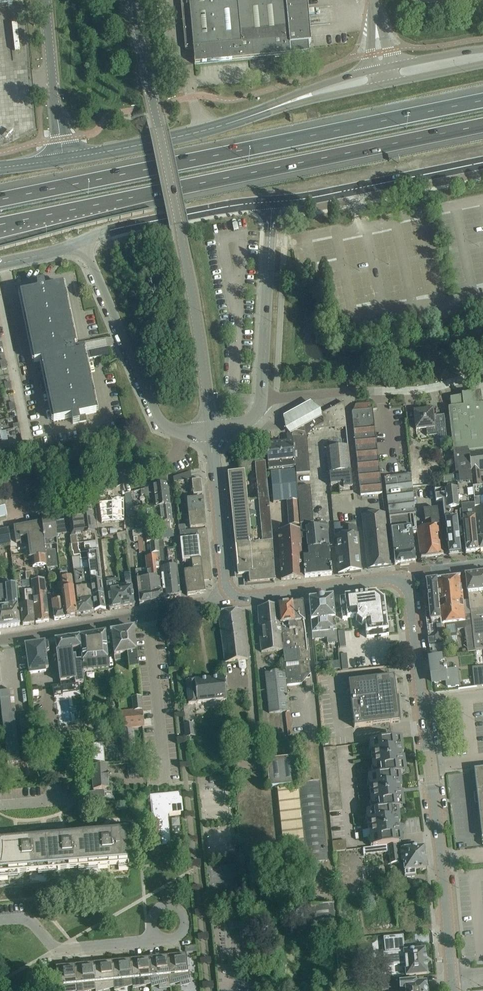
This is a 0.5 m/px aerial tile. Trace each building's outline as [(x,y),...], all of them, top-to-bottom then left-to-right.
[(185,49),(192,48),(193,49),(195,64),(258,58),(259,60),(267,59),(266,56),(274,55),(274,57),(291,55),(290,53),(307,52),(306,44),(312,43),(311,34),(310,34),(305,35),(289,36),(286,5),(303,4),(307,3),(307,0),(181,0),(185,49)] [(303,4),(286,5),(289,36),(305,35),(310,34),(307,3),(303,4)] [(113,346),(111,338),(75,345),(63,285),(51,287),(49,281),(37,284),(38,290),(20,294),(34,362),(41,361),(54,421),(72,417),(73,424),(86,421),(84,415),(96,412),(85,359),(102,356),(100,348),(113,346)] [(480,392),(461,394),(462,396),(450,398),(451,408),(448,408),(449,416),(449,418),(452,438),(457,484),(460,483),(461,498),(462,508),(461,508),(466,553),(482,551),(482,487),(481,487),(480,471),(482,471),(482,405),(481,405),(480,392)] [(333,409),(334,414),(335,429),(346,428),(343,402),(332,408),(333,409)] [(382,493),(372,403),(355,405),(353,411),(352,413),(360,495),(382,493)] [(414,412),(415,422),(416,429),(426,428),(427,435),(437,434),(438,439),(447,438),(445,425),(444,416),(444,415),(433,416),(432,410),(414,412)] [(294,460),(293,460),(295,477),(308,476),(304,436),(323,423),(324,421),(320,416),(323,414),(323,413),(291,431),(292,435),(294,460)] [(294,460),(292,435),(283,436),(283,440),(278,440),(281,462),(293,460),(294,460)] [(281,462),(278,440),(275,440),(275,436),(271,437),(272,444),(265,445),(267,463),(281,462)] [(329,474),(350,471),(348,446),(326,449),(329,474)] [(238,460),(239,465),(254,464),(264,462),(265,462),(263,452),(238,455),(238,460)] [(432,482),(430,467),(422,467),(421,454),(411,454),(414,484),(432,482)] [(228,473),(227,473),(238,575),(246,574),(247,584),(275,581),(275,580),(274,571),(265,472),(264,462),(254,464),(257,499),(247,500),(244,471),(240,472),(228,473)] [(298,525),(293,470),(270,473),(273,503),(287,502),(289,526),(298,525)] [(190,471),(173,477),(174,482),(192,480),(190,471)] [(350,471),(329,474),(330,485),(336,485),(337,495),(343,494),(353,493),(350,471)] [(412,488),(411,477),(410,474),(384,477),(395,564),(415,562),(415,558),(409,515),(415,514),(412,488)] [(201,479),(192,480),(193,495),(202,494),(201,479)] [(153,496),(169,494),(168,483),(152,485),(152,487),(147,488),(148,496),(153,496)] [(327,526),(325,523),(314,525),(313,526),(309,489),(296,490),(300,528),(306,528),(308,557),(303,558),(305,578),(331,575),(327,526)] [(434,490),(434,492),(435,502),(442,501),(444,517),(448,555),(460,554),(457,518),(458,507),(456,490),(445,491),(445,489),(434,490)] [(170,506),(169,494),(153,496),(148,496),(149,499),(153,499),(154,508),(159,507),(170,506)] [(188,515),(204,513),(203,498),(187,499),(188,515)] [(113,521),(124,521),(123,499),(111,500),(113,521)] [(113,521),(111,501),(98,503),(101,523),(113,521)] [(170,506),(159,507),(161,518),(155,519),(156,523),(170,521),(172,521),(170,506)] [(421,559),(443,556),(437,508),(423,510),(424,521),(430,520),(430,526),(416,528),(421,559)] [(92,512),(80,514),(80,515),(83,535),(93,534),(95,534),(92,512)] [(368,568),(390,566),(385,512),(362,515),(368,568)] [(204,513),(188,515),(190,528),(206,526),(204,513)] [(80,515),(68,516),(71,537),(83,535),(80,515)] [(57,543),(57,533),(55,520),(42,522),(43,535),(46,556),(45,556),(46,566),(56,565),(54,543),(57,543)] [(43,535),(42,522),(14,527),(16,542),(20,542),(20,538),(27,537),(30,558),(31,558),(32,567),(46,566),(45,556),(46,556),(43,535)] [(348,534),(346,534),(349,565),(348,565),(348,567),(350,567),(350,569),(349,570),(350,572),(361,571),(358,533),(356,533),(356,527),(348,528),(348,534)] [(10,544),(9,528),(0,530),(0,546),(10,544)] [(304,578),(303,568),(300,528),(279,530),(280,570),(281,580),(304,578)] [(159,552),(158,548),(157,540),(156,532),(157,532),(156,529),(145,530),(146,538),(149,537),(151,553),(159,552)] [(206,529),(186,531),(179,531),(182,562),(191,561),(192,567),(183,568),(187,595),(188,595),(205,592),(203,580),(211,579),(211,580),(212,580),(206,529)] [(142,536),(142,530),(131,531),(132,537),(137,536),(139,553),(144,552),(142,536)] [(124,532),(116,534),(118,541),(126,539),(124,532)] [(349,565),(346,534),(335,535),(338,574),(350,572),(349,570),(350,569),(350,567),(348,567),(348,565),(349,565)] [(163,548),(158,548),(159,552),(163,598),(172,597),(169,567),(163,567),(163,563),(164,563),(163,548)] [(169,567),(172,597),(181,596),(175,550),(167,551),(168,560),(171,560),(172,566),(169,567)] [(97,552),(87,553),(88,559),(89,569),(99,567),(97,552)] [(146,571),(151,603),(163,601),(160,579),(157,579),(156,569),(159,569),(157,557),(144,558),(146,571)] [(99,567),(89,569),(91,583),(101,582),(101,581),(99,567)] [(87,569),(73,571),(78,607),(78,616),(93,613),(93,612),(87,569)] [(151,603),(146,571),(141,572),(140,569),(135,570),(139,605),(151,603)] [(67,573),(60,574),(63,595),(65,618),(78,616),(77,607),(76,607),(72,577),(67,577),(67,573)] [(119,589),(122,608),(134,606),(130,573),(124,574),(126,589),(119,589)] [(467,577),(471,614),(473,627),(473,633),(475,650),(482,649),(482,574),(472,576),(467,577)] [(122,608),(119,589),(114,590),(112,576),(106,577),(110,610),(122,608)] [(462,577),(439,580),(444,625),(446,637),(447,637),(457,636),(458,629),(465,628),(468,652),(475,651),(475,650),(473,633),(473,627),(471,614),(466,615),(462,577)] [(31,581),(32,590),(35,623),(49,621),(45,580),(31,581)] [(431,612),(426,612),(429,640),(430,646),(444,644),(441,621),(443,620),(440,591),(438,581),(428,582),(428,584),(429,590),(431,612)] [(101,582),(91,583),(92,591),(92,598),(103,596),(101,582)] [(16,593),(15,583),(0,585),(0,628),(19,626),(18,616),(16,593)] [(35,623),(32,590),(24,591),(26,605),(19,606),(20,615),(21,615),(23,625),(35,623)] [(376,592),(340,597),(342,619),(357,617),(357,619),(356,620),(362,625),(363,624),(365,623),(367,638),(389,635),(384,599),(382,599),(376,595),(376,592)] [(63,595),(51,596),(54,620),(65,618),(63,595)] [(103,596),(92,598),(94,612),(94,613),(106,611),(103,596)] [(333,598),(309,601),(313,640),(327,639),(327,644),(337,643),(333,598)] [(302,602),(278,605),(283,650),(286,686),(302,684),(301,675),(311,674),(302,602)] [(278,605),(256,608),(261,651),(282,649),(278,605)] [(246,666),(245,660),(248,660),(241,610),(218,613),(225,664),(238,661),(239,667),(242,670),(244,669),(246,666)] [(129,669),(139,668),(137,652),(134,628),(111,632),(115,656),(127,654),(129,669)] [(105,633),(80,637),(81,649),(83,673),(108,670),(107,649),(106,643),(105,633)] [(81,649),(80,637),(55,641),(56,651),(61,687),(76,685),(76,684),(83,683),(80,661),(76,662),(75,656),(72,657),(71,650),(81,649)] [(48,642),(25,645),(29,673),(46,671),(45,669),(48,668),(46,653),(49,652),(48,642)] [(433,674),(435,683),(442,682),(442,681),(447,680),(448,688),(459,686),(457,670),(451,671),(450,663),(443,664),(443,659),(433,660),(434,674),(433,674)] [(473,667),(474,676),(475,686),(482,685),(482,666),(473,667)] [(188,704),(198,703),(226,700),(224,677),(186,681),(188,704)] [(348,683),(354,727),(399,722),(399,719),(398,714),(397,703),(396,703),(395,696),(396,695),(394,678),(348,683)] [(35,751),(31,713),(12,715),(9,692),(14,692),(14,691),(0,693),(0,703),(1,709),(2,709),(2,719),(8,780),(38,778),(35,751)] [(144,726),(141,697),(132,698),(134,711),(119,712),(121,729),(144,726)] [(194,723),(184,724),(185,737),(195,735),(194,723)] [(134,729),(121,730),(123,755),(141,753),(140,746),(136,746),(134,729)] [(373,847),(389,845),(399,844),(397,835),(401,834),(400,828),(397,829),(396,824),(400,823),(399,817),(395,818),(394,810),(400,809),(398,800),(403,799),(402,793),(398,794),(398,789),(401,788),(401,782),(396,783),(395,775),(402,774),(401,765),(405,765),(404,758),(400,759),(399,754),(403,754),(402,747),(398,748),(397,739),(372,742),(373,751),(371,751),(374,776),(369,777),(370,786),(368,786),(372,811),(368,811),(369,820),(367,820),(370,837),(372,837),(373,847)] [(336,747),(323,748),(329,812),(342,811),(336,747)] [(76,764),(83,763),(82,752),(75,753),(76,764)] [(295,757),(267,760),(269,787),(277,787),(297,784),(295,757)] [(90,799),(93,799),(105,798),(104,790),(108,789),(106,765),(92,766),(93,791),(94,791),(89,792),(90,799)] [(476,770),(478,792),(475,793),(474,794),(475,803),(476,804),(479,803),(482,837),(482,769),(476,770)] [(451,773),(452,798),(462,798),(461,772),(451,773)] [(297,784),(305,863),(327,861),(319,781),(297,784)] [(151,796),(157,851),(170,850),(170,849),(169,849),(168,843),(169,843),(166,815),(168,812),(181,811),(180,799),(179,799),(179,794),(151,796)] [(129,875),(126,830),(22,839),(18,839),(0,841),(0,886),(129,875)] [(333,852),(343,851),(346,850),(345,840),(332,842),(333,852)] [(414,842),(399,844),(399,850),(401,850),(413,849),(414,849),(414,842)] [(399,862),(397,845),(389,846),(390,852),(391,863),(399,862)] [(415,870),(427,869),(426,859),(424,859),(423,848),(414,849),(413,849),(401,850),(402,862),(403,862),(405,874),(408,877),(414,876),(416,874),(415,870)] [(234,863),(222,865),(224,879),(236,877),(234,863)] [(372,898),(365,899),(366,907),(373,906),(372,898)] [(336,929),(334,903),(310,906),(312,931),(336,929)] [(392,937),(384,938),(385,954),(384,954),(385,966),(405,964),(406,975),(426,974),(424,949),(405,951),(403,935),(392,936),(392,937)] [(167,956),(170,986),(170,983),(188,978),(188,973),(187,966),(190,965),(189,959),(187,959),(186,954),(176,955),(176,959),(168,960),(168,956),(167,956)] [(170,986),(167,956),(157,957),(158,961),(150,962),(149,958),(152,987),(152,985),(169,980),(170,986)] [(152,987),(149,958),(139,959),(139,963),(131,963),(131,960),(130,960),(133,989),(133,987),(151,982),(151,987),(152,987)] [(112,961),(114,990),(115,990),(115,989),(132,984),(133,989),(130,960),(120,961),(121,964),(113,965),(112,961)] [(93,963),(96,990),(114,986),(114,990),(112,961),(102,962),(102,966),(94,967),(94,963),(93,963)] [(75,965),(77,990),(82,990),(95,987),(95,990),(96,990),(93,963),(83,964),(84,968),(76,969),(75,965)] [(75,965),(65,966),(65,970),(56,971),(58,990),(70,990),(77,989),(77,990),(75,965)] [(428,987),(426,986),(426,981),(416,982),(416,980),(399,981),(400,990),(428,990),(428,987)]
